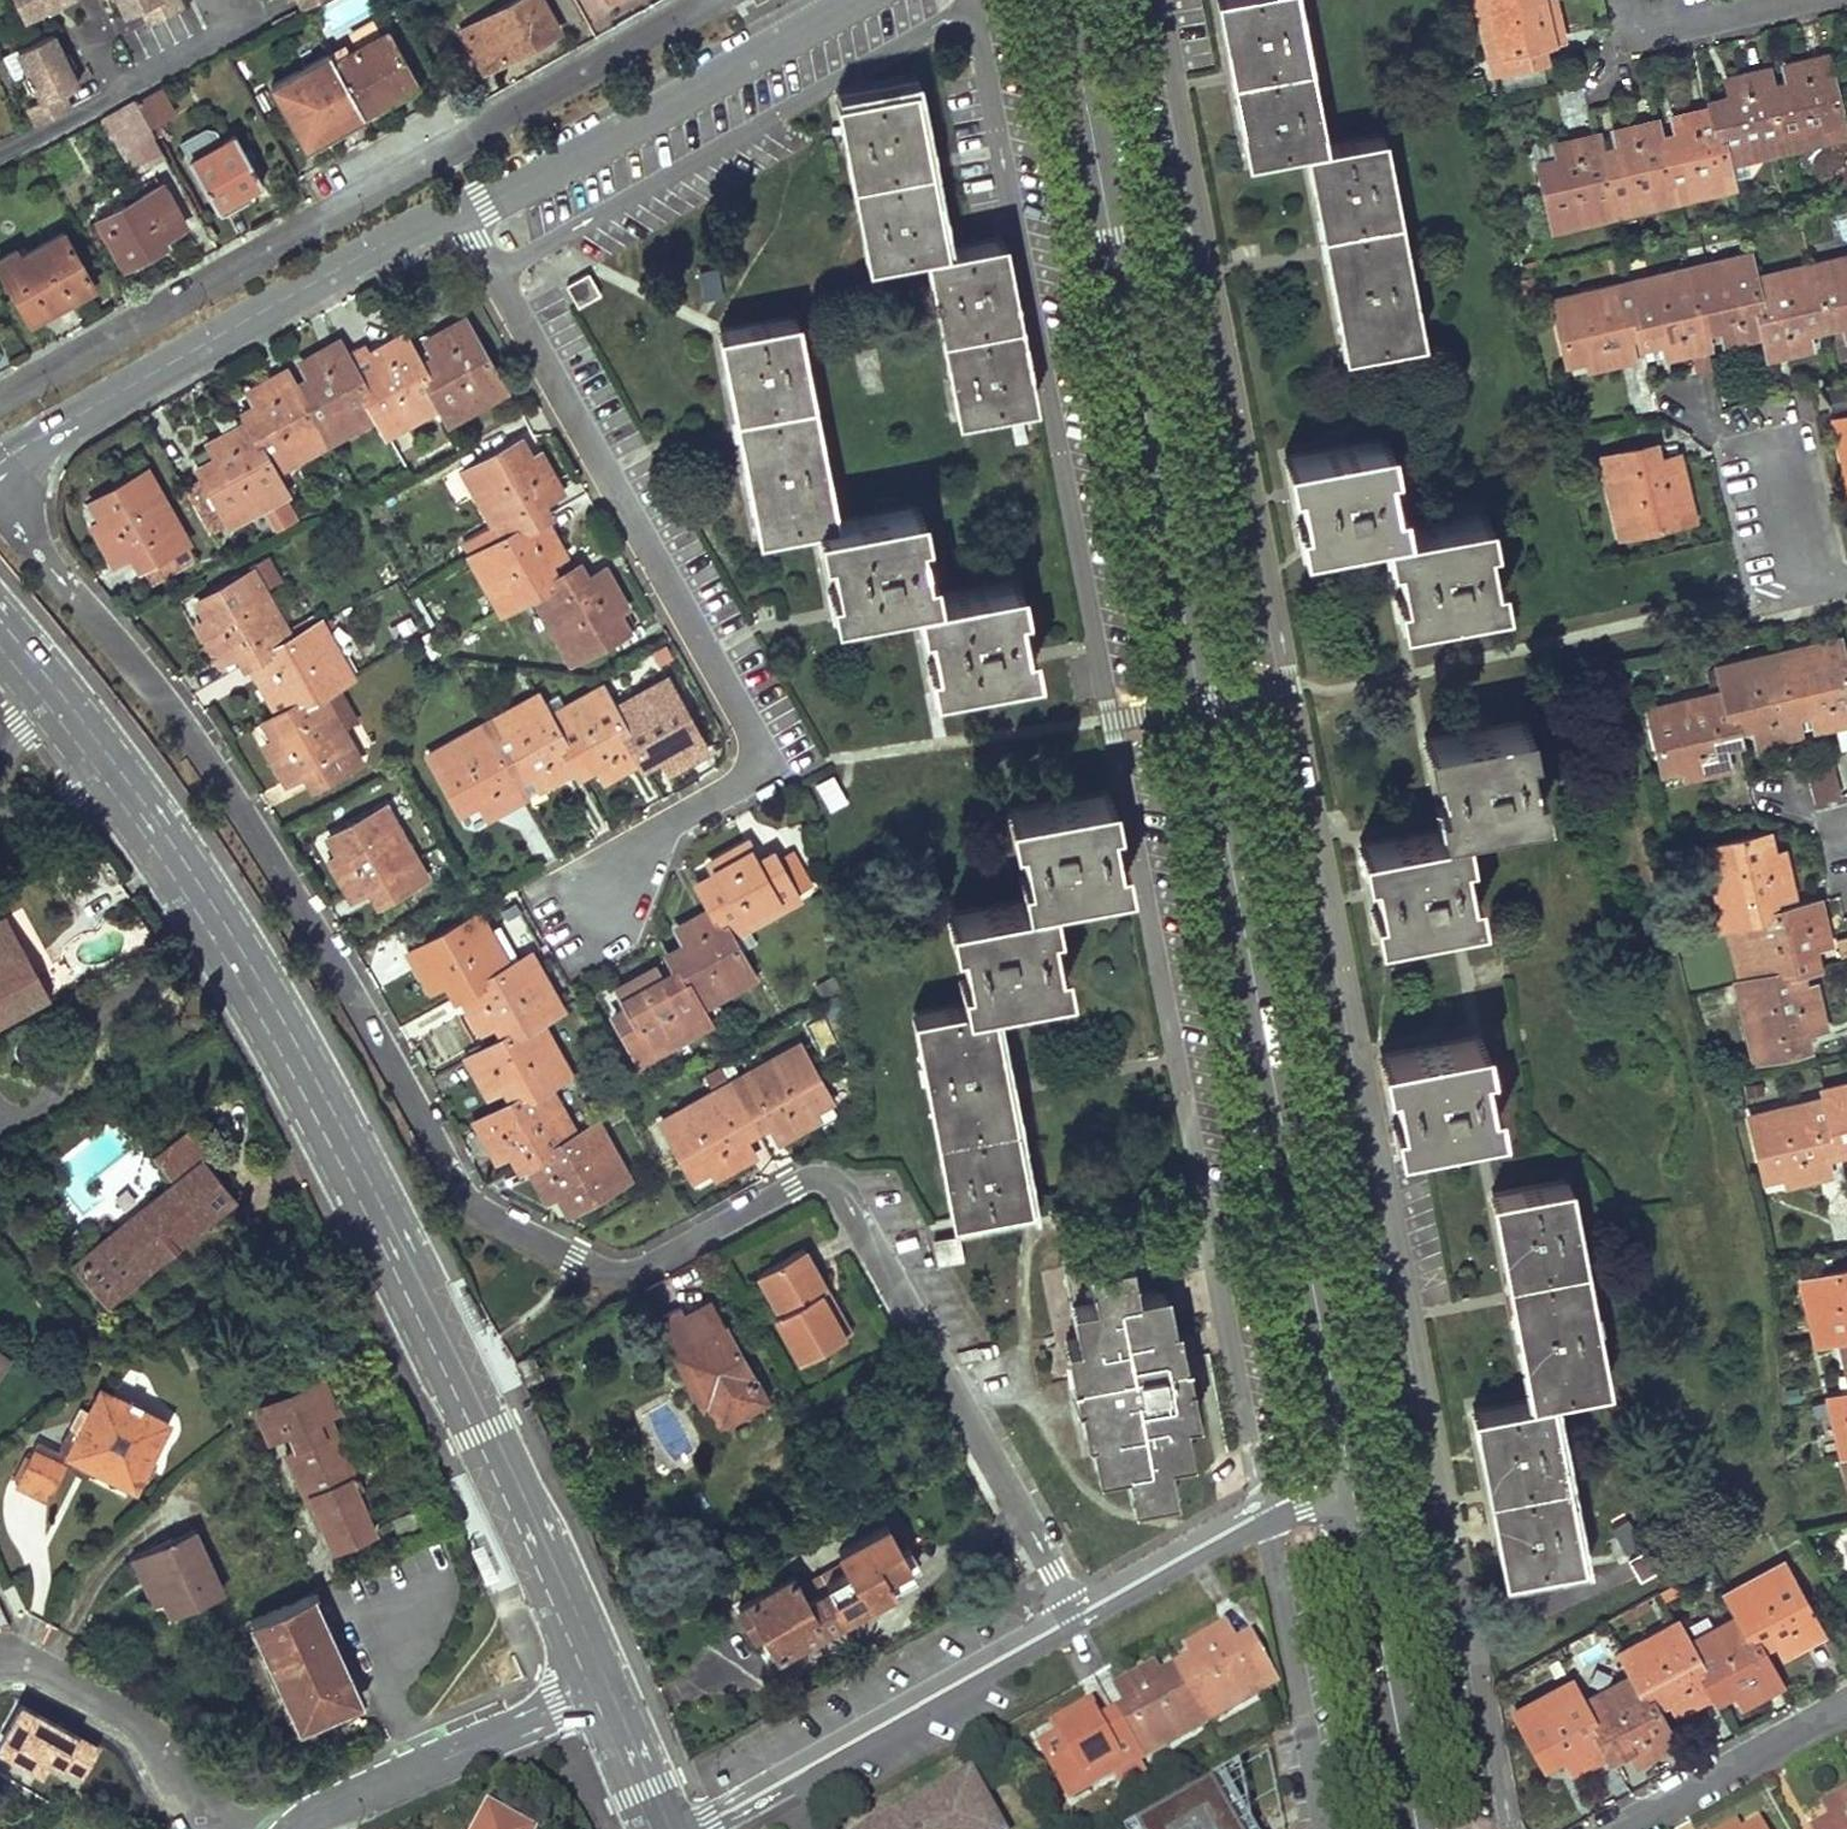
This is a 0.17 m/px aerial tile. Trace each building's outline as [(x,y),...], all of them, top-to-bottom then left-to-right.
[(25,17),(48,5),(45,0),(16,0),(25,17)] [(126,13),(141,5),(149,23),(184,6),(182,0),(120,0),(126,13)] [(542,0),(514,0),(471,23),(476,34),(468,38),(486,70),(520,50),(558,29),(542,0)] [(1251,156),(1310,146),(1350,349),(1415,337),(1405,280),(1410,279),(1408,269),(1403,269),(1385,180),(1390,178),(1388,167),(1383,168),(1377,132),(1318,142),(1310,106),(1316,105),(1315,95),(1308,97),(1295,26),(1300,25),(1298,15),(1292,17),(1289,0),(1222,0),(1251,156)] [(1533,0),(1476,0),(1492,69),(1534,59),(1530,41),(1557,34),(1549,0),(1533,0)] [(476,34),(471,23),(463,28),(468,38),(476,34)] [(37,123),(72,106),(64,89),(79,82),(70,63),(65,66),(60,56),(65,53),(54,30),(18,47),(28,69),(22,72),(28,84),(34,82),(42,98),(28,104),(37,123)] [(413,79),(386,30),(334,59),(364,114),(385,102),(382,96),(413,79)] [(334,59),(330,51),(272,85),(303,140),(337,121),(340,127),(364,114),(334,59)] [(65,66),(70,63),(65,53),(60,56),(65,66)] [(1840,133),(1824,55),(1785,65),(1787,74),(1789,86),(1770,92),(1783,146),(1840,133)] [(1768,80),(1766,69),(1727,78),(1730,101),(1711,106),(1724,159),(1783,146),(1770,92),(1768,80)] [(1789,86),(1787,74),(1768,80),(1770,92),(1789,86)] [(1485,89),(1482,75),(1464,79),(1467,92),(1485,89)] [(416,85),(413,79),(382,96),(385,102),(416,85)] [(940,249),(909,85),(844,97),(851,134),(846,134),(848,146),(852,146),(866,215),(862,217),(863,226),(868,226),(875,262),(932,252),(938,287),(933,289),(935,298),(940,297),(954,367),(948,369),(950,380),(956,380),(963,417),(1029,404),(997,239),(940,249)] [(174,112),(160,87),(136,98),(151,125),(174,112)] [(1480,104),(1480,97),(1466,100),(1467,106),(1480,104)] [(151,125),(136,98),(102,116),(135,172),(152,162),(140,141),(155,132),(151,125)] [(1724,159),(1711,106),(1674,115),(1679,139),(1659,143),(1671,196),(1729,182),(1724,159)] [(1659,143),(1652,119),(1615,129),(1620,152),(1600,157),(1612,210),(1671,196),(1659,143)] [(340,127),(337,121),(303,140),(307,146),(340,127)] [(190,153),(217,138),(211,126),(184,142),(190,153)] [(167,153),(155,132),(140,141),(152,162),(167,153)] [(263,180),(235,132),(191,158),(218,206),(238,194),(263,180)] [(1600,157),(1595,134),(1555,143),(1561,167),(1541,172),(1554,224),(1612,210),(1600,157)] [(187,223),(164,183),(101,216),(122,258),(138,249),(142,256),(154,250),(168,242),(165,235),(187,223)] [(65,230),(24,254),(19,247),(0,257),(0,265),(32,319),(58,304),(93,284),(65,230)] [(1752,278),(1746,254),(1688,267),(1700,322),(1722,317),(1727,340),(1742,336),(1764,331),(1752,278)] [(1810,265),(1823,317),(1844,312),(1846,324),(1846,256),(1810,265)] [(1823,317),(1810,265),(1752,278),(1764,331),(1769,354),(1787,349),(1807,345),(1802,322),(1823,317)] [(1700,322),(1688,267),(1628,281),(1638,324),(1641,334),(1662,329),(1667,353),(1685,349),(1705,345),(1700,322)] [(706,297),(723,293),(718,268),(701,271),(706,297)] [(603,293),(590,272),(569,285),(581,305),(603,293)] [(1638,324),(1628,281),(1555,300),(1567,353),(1587,347),(1591,366),(1633,356),(1626,327),(1638,324)] [(800,354),(792,315),(727,329),(766,533),(825,523),(842,611),(923,595),(940,685),(1028,666),(1011,578),(930,593),(913,504),(832,519),(821,464),(827,462),(824,454),(820,454),(802,365),(807,363),(806,352),(800,354)] [(504,389),(467,322),(453,330),(434,340),(444,361),(425,372),(443,405),(452,420),(504,389)] [(425,372),(404,334),(388,344),(370,355),(379,372),(362,381),(379,413),(390,433),(443,405),(425,372)] [(362,381),(341,343),(327,351),(307,362),(312,373),(318,385),(299,396),(325,444),(379,413),(362,381)] [(318,385),(312,373),(292,385),(299,396),(318,385)] [(292,385),(287,374),(268,385),(251,394),(262,414),(247,423),(274,474),(325,444),(299,396),(292,385)] [(1836,420),(1846,473),(1846,417),(1836,420)] [(274,474),(247,423),(222,438),(209,445),(222,465),(203,477),(204,479),(228,521),(229,524),(261,506),(284,493),(274,474)] [(1493,600),(1477,509),(1396,526),(1378,437),(1290,454),(1295,479),(1307,544),(1388,529),(1405,617),(1493,600)] [(526,462),(515,444),(467,472),(505,540),(543,518),(536,505),(561,490),(554,478),(541,454),(526,462)] [(1688,498),(1679,457),(1652,464),(1647,446),(1605,457),(1622,534),(1674,522),(1671,502),(1688,498)] [(187,540),(148,471),(101,498),(110,516),(95,525),(101,536),(115,562),(140,547),(149,561),(187,540)] [(228,521),(204,479),(187,488),(210,531),(228,521)] [(261,506),(275,531),(298,517),(284,493),(261,506)] [(552,533),(543,518),(505,540),(474,559),(504,609),(535,591),(552,581),(543,565),(563,553),(552,533)] [(196,556),(187,540),(149,561),(143,564),(152,582),(196,556)] [(267,565),(254,572),(267,595),(279,588),(267,565)] [(580,585),(572,570),(552,581),(535,591),(574,661),(622,632),(613,614),(627,606),(617,588),(606,569),(580,585)] [(267,595),(254,572),(209,597),(218,615),(202,625),(213,644),(223,660),(249,647),(256,659),(292,639),(267,595)] [(350,675),(321,623),(292,639),(256,659),(253,660),(266,683),(272,695),(293,683),(303,703),(322,692),(337,683),(350,675)] [(441,652),(433,638),(425,643),(433,657),(441,652)] [(1835,641),(1778,654),(1790,707),(1810,702),(1815,727),(1831,723),(1846,720),(1846,691),(1842,665),(1835,641)] [(1790,707),(1778,654),(1719,668),(1724,692),(1731,720),(1751,715),(1758,741),(1773,737),(1796,731),(1790,707)] [(706,747),(669,680),(615,710),(641,756),(659,747),(670,767),(690,756),(706,747)] [(357,719),(337,683),(322,692),(341,728),(357,719)] [(615,710),(603,688),(552,719),(576,763),(594,755),(606,776),(623,767),(641,756),(615,710)] [(341,728),(322,692),(303,703),(275,718),(285,737),(270,745),(281,765),(289,781),(316,766),(324,780),(359,760),(341,728)] [(1731,720),(1724,692),(1650,711),(1661,763),(1683,757),(1687,776),(1713,769),(1726,766),(1720,738),(1735,734),(1731,720)] [(552,719),(538,696),(484,726),(511,773),(530,762),(542,783),(559,774),(562,780),(580,772),(576,763),(552,719)] [(1790,707),(1796,731),(1815,727),(1810,702),(1790,707)] [(1535,811),(1518,720),(1431,738),(1447,826),(1365,842),(1375,891),(1382,931),(1470,913),(1454,826),(1535,811)] [(511,773),(484,726),(433,756),(459,803),(477,792),(490,813),(507,804),(523,797),(511,773)] [(1833,765),(1804,771),(1812,801),(1839,794),(1833,765)] [(835,772),(813,782),(825,810),(847,800),(835,772)] [(1121,881),(1104,790),(1015,808),(1032,897),(956,912),(972,1000),(920,1011),(930,1066),(926,1067),(928,1078),(932,1077),(949,1169),(945,1170),(948,1179),(952,1179),(957,1216),(1024,1204),(985,999),(1060,985),(1044,896),(1121,881)] [(425,876),(387,808),(342,834),(351,851),(334,861),(346,882),(355,899),(380,884),(387,898),(425,876)] [(1762,857),(1758,838),(1706,851),(1721,926),(1726,925),(1765,915),(1762,900),(1791,893),(1782,853),(1762,857)] [(798,897),(777,858),(760,867),(748,843),(735,850),(713,862),(722,878),(704,889),(715,909),(730,935),(747,925),(798,897)] [(792,850),(777,858),(798,897),(813,888),(792,850)] [(1823,926),(1818,902),(1765,915),(1726,925),(1739,982),(1790,971),(1808,966),(1805,946),(1827,941),(1823,926)] [(730,935),(715,909),(693,922),(681,928),(692,948),(674,957),(684,975),(701,1006),(752,978),(739,953),(730,935)] [(509,966),(480,913),(412,951),(421,967),(432,986),(453,976),(462,993),(509,966)] [(7,919),(0,923),(0,1026),(48,1001),(7,919)] [(756,942),(747,925),(730,935),(739,953),(756,942)] [(559,1008),(530,955),(509,966),(462,993),(474,1014),(481,1028),(502,1016),(512,1034),(539,1019),(559,1008)] [(701,1006),(684,975),(664,986),(654,969),(637,979),(619,989),(634,1015),(621,1023),(641,1060),(709,1024),(701,1006)] [(1795,989),(1790,971),(1739,982),(1735,983),(1754,1060),(1796,1049),(1793,1032),(1822,1025),(1815,996),(1812,985),(1795,989)] [(825,1013),(802,1023),(821,1063),(843,1053),(825,1013)] [(569,1071),(539,1019),(512,1034),(469,1058),(479,1075),(489,1092),(510,1080),(520,1099),(548,1083),(569,1071)] [(1489,1124),(1473,1035),(1385,1051),(1401,1142),(1489,1124)] [(826,1091),(800,1045),(731,1082),(753,1120),(767,1113),(781,1138),(794,1131),(817,1118),(808,1101),(826,1091)] [(753,1120),(731,1082),(665,1119),(691,1168),(710,1159),(718,1173),(732,1165),(753,1153),(740,1128),(753,1120)] [(578,1135),(548,1083),(520,1099),(478,1123),(486,1136),(498,1156),(519,1144),(530,1163),(578,1135)] [(1824,1090),(1826,1099),(1835,1141),(1846,1138),(1846,1084),(1824,1090)] [(1835,1141),(1826,1099),(1751,1117),(1764,1170),(1784,1165),(1789,1182),(1828,1172),(1821,1145),(1835,1141)] [(628,1177),(597,1124),(578,1135),(530,1163),(540,1181),(549,1196),(569,1184),(580,1203),(628,1177)] [(213,1152),(195,1131),(157,1161),(176,1184),(76,1269),(106,1305),(234,1199),(204,1162),(213,1152)] [(1567,1216),(1560,1180),(1495,1194),(1513,1288),(1534,1396),(1476,1409),(1508,1574),(1573,1561),(1567,1522),(1573,1521),(1571,1513),(1565,1513),(1551,1442),(1556,1441),(1555,1430),(1549,1431),(1543,1396),(1599,1384),(1589,1327),(1595,1326),(1593,1317),(1586,1318),(1570,1227),(1577,1226),(1574,1215),(1567,1216)] [(965,1258),(961,1235),(937,1240),(941,1262),(965,1258)] [(818,1272),(806,1250),(759,1276),(780,1313),(775,1315),(802,1362),(846,1337),(822,1292),(828,1289),(818,1272)] [(1164,1287),(1157,1250),(1069,1267),(1081,1339),(1069,1340),(1076,1377),(1073,1380),(1078,1400),(1082,1399),(1091,1397),(1094,1416),(1086,1418),(1089,1436),(1094,1435),(1102,1433),(1106,1453),(1098,1455),(1102,1472),(1126,1467),(1134,1501),(1177,1493),(1172,1457),(1191,1453),(1184,1417),(1195,1415),(1188,1379),(1192,1378),(1189,1358),(1181,1359),(1173,1361),(1170,1338),(1177,1337),(1175,1320),(1170,1321),(1164,1287)] [(1802,1279),(1815,1339),(1820,1338),(1846,1331),(1846,1269),(1802,1279)] [(853,1333),(828,1289),(822,1292),(846,1337),(853,1333)] [(768,1401),(714,1301),(688,1317),(682,1308),(661,1320),(680,1353),(676,1355),(705,1409),(709,1407),(720,1427),(768,1401)] [(1820,1338),(1822,1345),(1841,1340),(1846,1367),(1846,1331),(1820,1338)] [(1181,1359),(1177,1337),(1170,1338),(1173,1361),(1181,1359)] [(316,1507),(333,1544),(373,1526),(356,1487),(341,1494),(335,1481),(354,1472),(332,1424),(322,1428),(315,1412),(333,1403),(320,1374),(261,1401),(270,1420),(280,1416),(284,1425),(292,1421),(303,1445),(285,1453),(311,1509),(316,1507)] [(167,1423),(102,1389),(80,1433),(68,1428),(57,1450),(37,1441),(16,1485),(35,1494),(47,1500),(69,1457),(134,1490),(167,1423)] [(1830,1399),(1843,1457),(1846,1456),(1846,1394),(1830,1399)] [(1094,1416),(1091,1397),(1082,1399),(1086,1418),(1094,1416)] [(280,1416),(270,1420),(275,1429),(284,1425),(280,1416)] [(1106,1453),(1102,1433),(1094,1435),(1098,1455),(1106,1453)] [(333,1544),(335,1549),(376,1530),(373,1526),(333,1544)] [(740,1608),(753,1634),(763,1629),(779,1659),(849,1621),(848,1618),(919,1580),(913,1569),(904,1553),(890,1527),(842,1553),(852,1571),(829,1583),(832,1590),(808,1602),(794,1577),(740,1608)] [(223,1594),(194,1530),(142,1554),(149,1570),(164,1602),(172,1618),(223,1594)] [(1661,1568),(1650,1546),(1629,1558),(1639,1577),(1661,1568)] [(921,1565),(912,1548),(904,1553),(913,1569),(921,1565)] [(1819,1633),(1783,1564),(1727,1594),(1739,1617),(1756,1647),(1772,1638),(1781,1654),(1802,1642),(1819,1633)] [(164,1602),(149,1570),(140,1575),(150,1597),(155,1607),(164,1602)] [(359,1699),(312,1592),(251,1621),(298,1726),(359,1699)] [(1756,1647),(1739,1617),(1686,1646),(1710,1693),(1729,1683),(1741,1704),(1756,1695),(1777,1684),(1756,1647)] [(1686,1646),(1673,1624),(1621,1654),(1633,1674),(1648,1701),(1665,1693),(1676,1712),(1692,1703),(1710,1693),(1686,1646)] [(1280,1686),(1260,1645),(1245,1654),(1229,1629),(1215,1637),(1194,1649),(1203,1663),(1185,1673),(1212,1723),(1280,1686)] [(1212,1723),(1185,1673),(1167,1685),(1158,1668),(1139,1679),(1121,1689),(1136,1715),(1123,1722),(1144,1761),(1212,1723)] [(1648,1701),(1633,1674),(1581,1703),(1606,1750),(1624,1740),(1637,1763),(1656,1752),(1671,1743),(1648,1701)] [(1581,1703),(1567,1683),(1516,1713),(1543,1760),(1560,1750),(1571,1770),(1590,1759),(1606,1750),(1581,1703)] [(1144,1761),(1123,1722),(1110,1729),(1095,1703),(1074,1716),(1057,1725),(1066,1738),(1049,1750),(1075,1799),(1144,1761)] [(14,1731),(0,1752),(0,1773),(48,1801),(55,1788),(69,1762),(14,1731)] [(1581,1774),(1591,1802),(1616,1793),(1607,1765),(1581,1774)] [(976,1779),(918,1811),(923,1820),(910,1827),(905,1818),(885,1828),(1003,1828),(976,1779)] [(1229,1779),(1139,1828),(1256,1828),(1229,1779)] [(1845,1797),(1828,1807),(1840,1828),(1838,1828),(1846,1828),(1846,1796),(1845,1797)] [(494,1808),(482,1828),(532,1828),(494,1808)] [(918,1811),(905,1818),(910,1827),(923,1820),(918,1811)]
